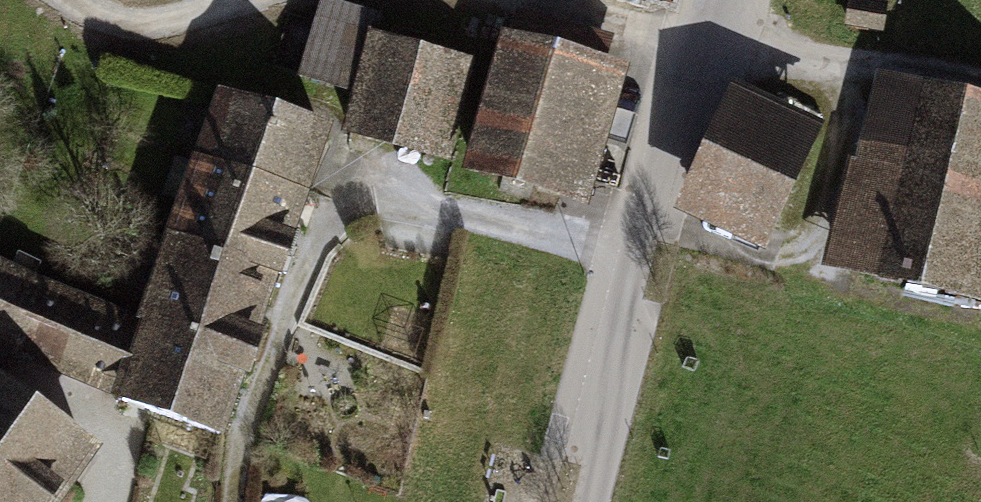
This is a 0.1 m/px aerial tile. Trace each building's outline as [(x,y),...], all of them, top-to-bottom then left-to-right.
[(378,42),(383,21),(325,3),(300,85),(359,103),(378,42)] [(888,9),(850,5),(848,30),(885,34),(888,9)] [(447,169),(476,70),(378,42),(359,103),(348,140),(447,169)] [(632,77),(513,45),(475,182),(594,215),(632,77)] [(872,88),(826,270),(980,307),(980,113),(872,88)] [(829,137),(741,97),(684,219),(772,260),(829,137)] [(221,99),(176,230),(289,272),(336,137),(221,99)] [(151,301),(264,344),(289,272),(176,230),(151,301)] [(264,344),(151,301),(140,327),(0,267),(0,363),(112,409),(150,423),(227,452),(264,344)] [(0,387),(0,501),(67,501),(100,455),(0,387)]
